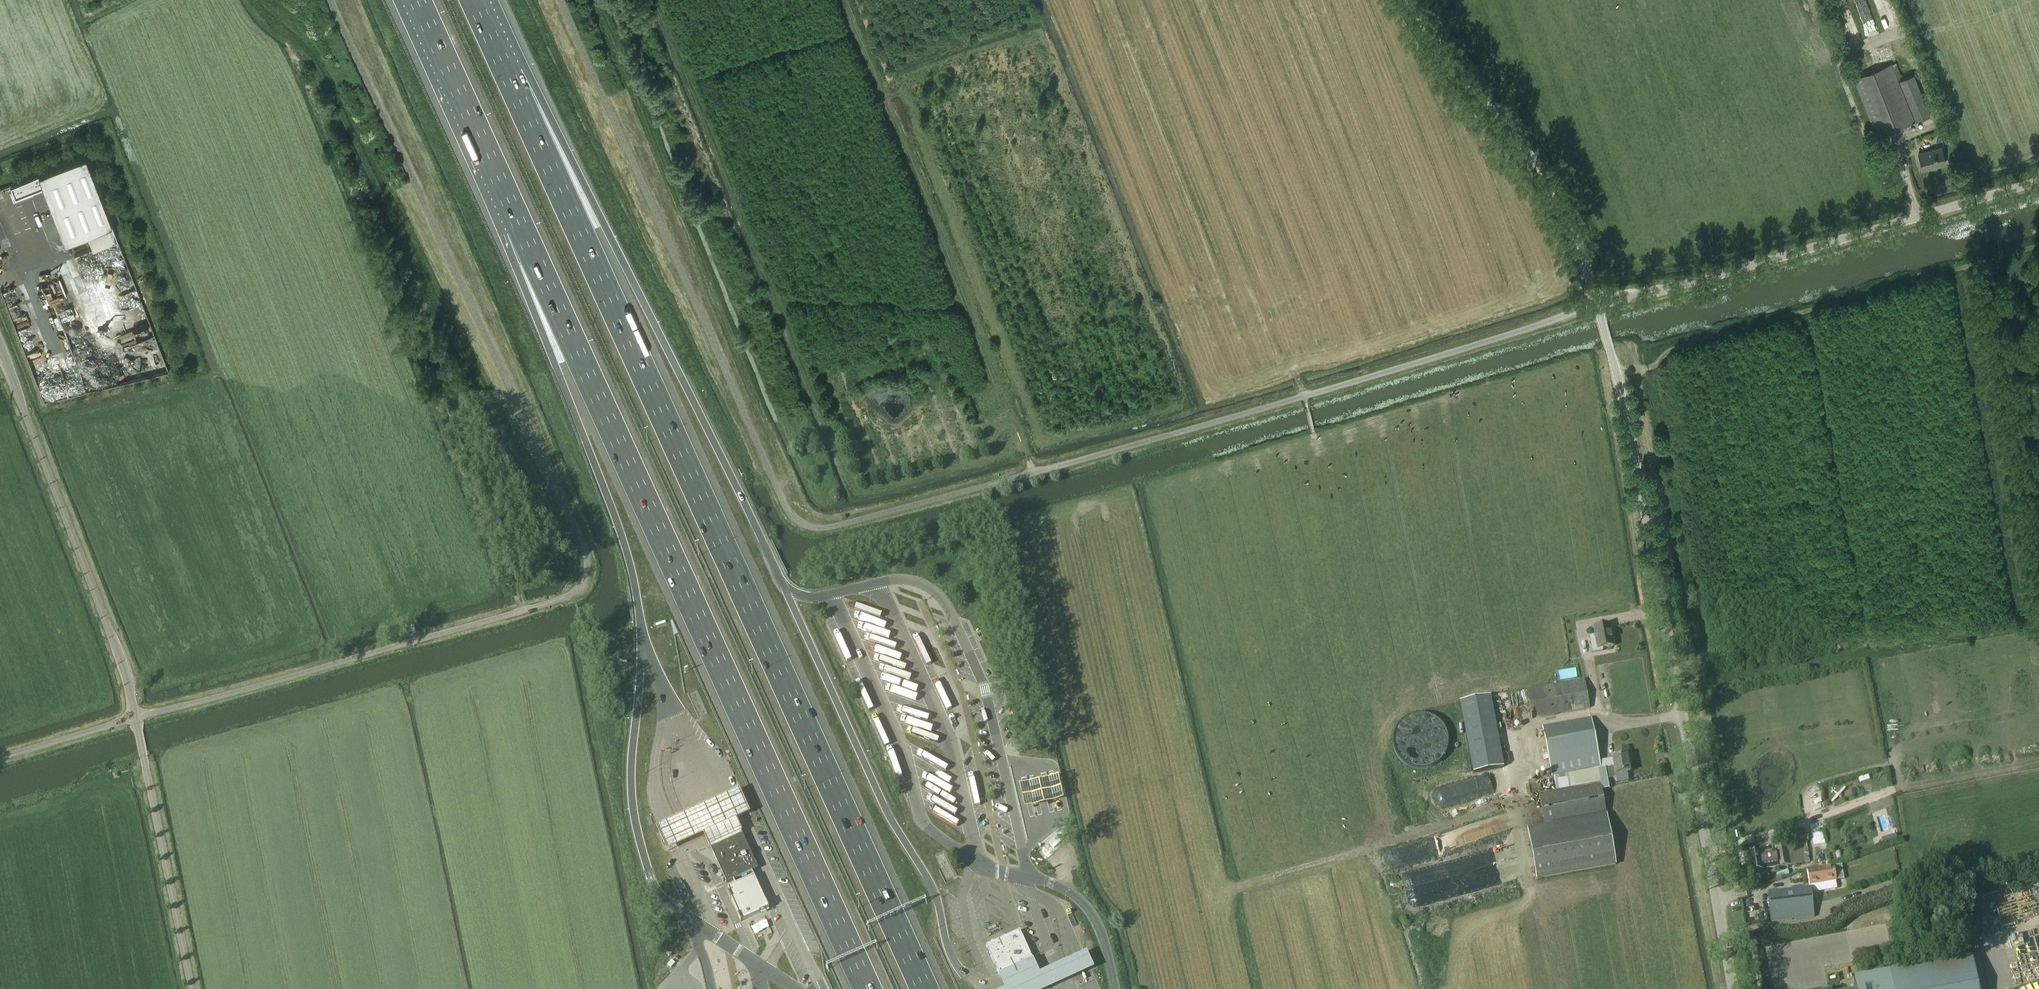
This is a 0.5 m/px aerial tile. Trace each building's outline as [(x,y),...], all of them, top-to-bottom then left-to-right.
[(1854,78),(1878,137),(1915,122),(1896,73),(1900,72),(1896,62),(1892,64),(1891,63),(1854,78)] [(1919,153),(1923,169),(1946,163),(1941,147),(1919,153)] [(87,232),(92,247),(117,238),(85,155),(10,184),(14,194),(42,185),(64,241),(87,232)] [(1696,239),(1700,249),(1706,247),(1702,237),(1696,239)] [(52,311),(58,322),(65,322),(68,328),(75,328),(78,327),(78,314),(75,314),(73,310),(73,303),(66,290),(63,290),(54,274),(49,275),(46,270),(35,276),(35,283),(52,314),(52,311)] [(38,351),(41,350),(38,338),(25,341),(33,376),(43,374),(42,370),(38,351)] [(865,625),(863,630),(889,640),(891,634),(865,625)] [(1602,648),(1614,646),(1610,625),(1594,627),(1595,636),(1590,637),(1593,653),(1603,651),(1602,648)] [(903,668),(904,662),(877,657),(876,663),(903,668)] [(1585,679),(1527,690),(1532,718),(1590,708),(1585,679)] [(1460,700),(1470,772),(1502,768),(1491,695),(1460,700)] [(1630,772),(1627,756),(1629,756),(1628,747),(1615,749),(1616,758),(1600,761),(1592,718),(1543,727),(1553,778),(1576,774),(1578,784),(1616,777),(1617,783),(1629,781),(1627,772),(1630,772)] [(943,771),(946,767),(922,753),(919,757),(943,771)] [(1478,796),(1506,790),(1501,773),(1474,780),(1478,796)] [(1059,778),(1019,788),(1024,811),(1064,802),(1059,778)] [(1617,865),(1608,822),(1601,783),(1540,794),(1545,826),(1528,830),(1533,857),(1537,878),(1617,865)] [(940,801),(933,812),(953,825),(960,813),(949,806),(953,800),(929,786),(926,792),(940,801)] [(706,841),(708,845),(740,830),(739,826),(735,819),(741,816),(747,813),(738,792),(731,796),(722,800),(712,804),(700,810),(687,816),(681,819),(671,824),(664,827),(658,829),(667,848),(672,847),(680,843),(689,839),(695,836),(702,833),(706,841)] [(758,869),(740,830),(708,845),(725,884),(758,869)] [(1810,862),(1806,842),(1773,848),(1763,850),(1763,852),(1747,855),(1750,872),(1777,868),(1810,862)] [(1460,873),(1503,861),(1500,850),(1457,862),(1460,873)] [(1807,870),(1809,882),(1810,886),(1836,881),(1834,865),(1830,866),(1807,870)] [(1935,870),(1926,873),(1928,883),(1937,880),(1935,870)] [(730,892),(728,893),(731,899),(737,911),(738,913),(738,915),(738,916),(739,917),(741,922),(769,909),(768,907),(763,896),(754,876),(746,880),(742,882),(728,888),(730,892)] [(1815,917),(1813,906),(1811,888),(1768,893),(1772,922),(1815,917)] [(1758,918),(1756,896),(1750,897),(1752,918),(1758,918)] [(986,946),(999,976),(1034,960),(1020,931),(986,946)] [(1051,988),(1062,984),(1071,980),(1079,976),(1089,972),(1094,969),(1088,953),(1082,955),(1072,960),(1063,964),(1054,967),(1044,972),(1041,974),(1038,969),(1034,960),(999,976),(1003,985),(1005,988),(1051,988)] [(1902,969),(1854,978),(1856,988),(1979,988),(1973,956),(1902,969)]
